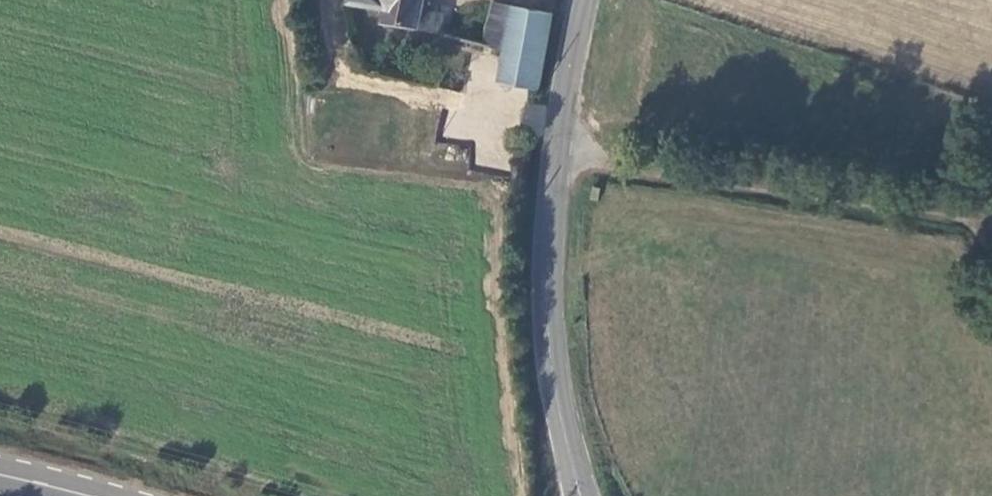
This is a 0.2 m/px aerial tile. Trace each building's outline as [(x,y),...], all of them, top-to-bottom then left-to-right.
[(354,0),(389,7),(385,22),(416,27),(442,32),(446,15),(425,10),(427,0),(354,0)] [(495,25),(491,24),(489,44),(512,50),(518,7),(500,4),(495,25)] [(518,7),(512,50),(507,81),(541,88),(554,13),(518,7)] [(460,15),(454,36),(489,44),(491,24),(460,15)]
